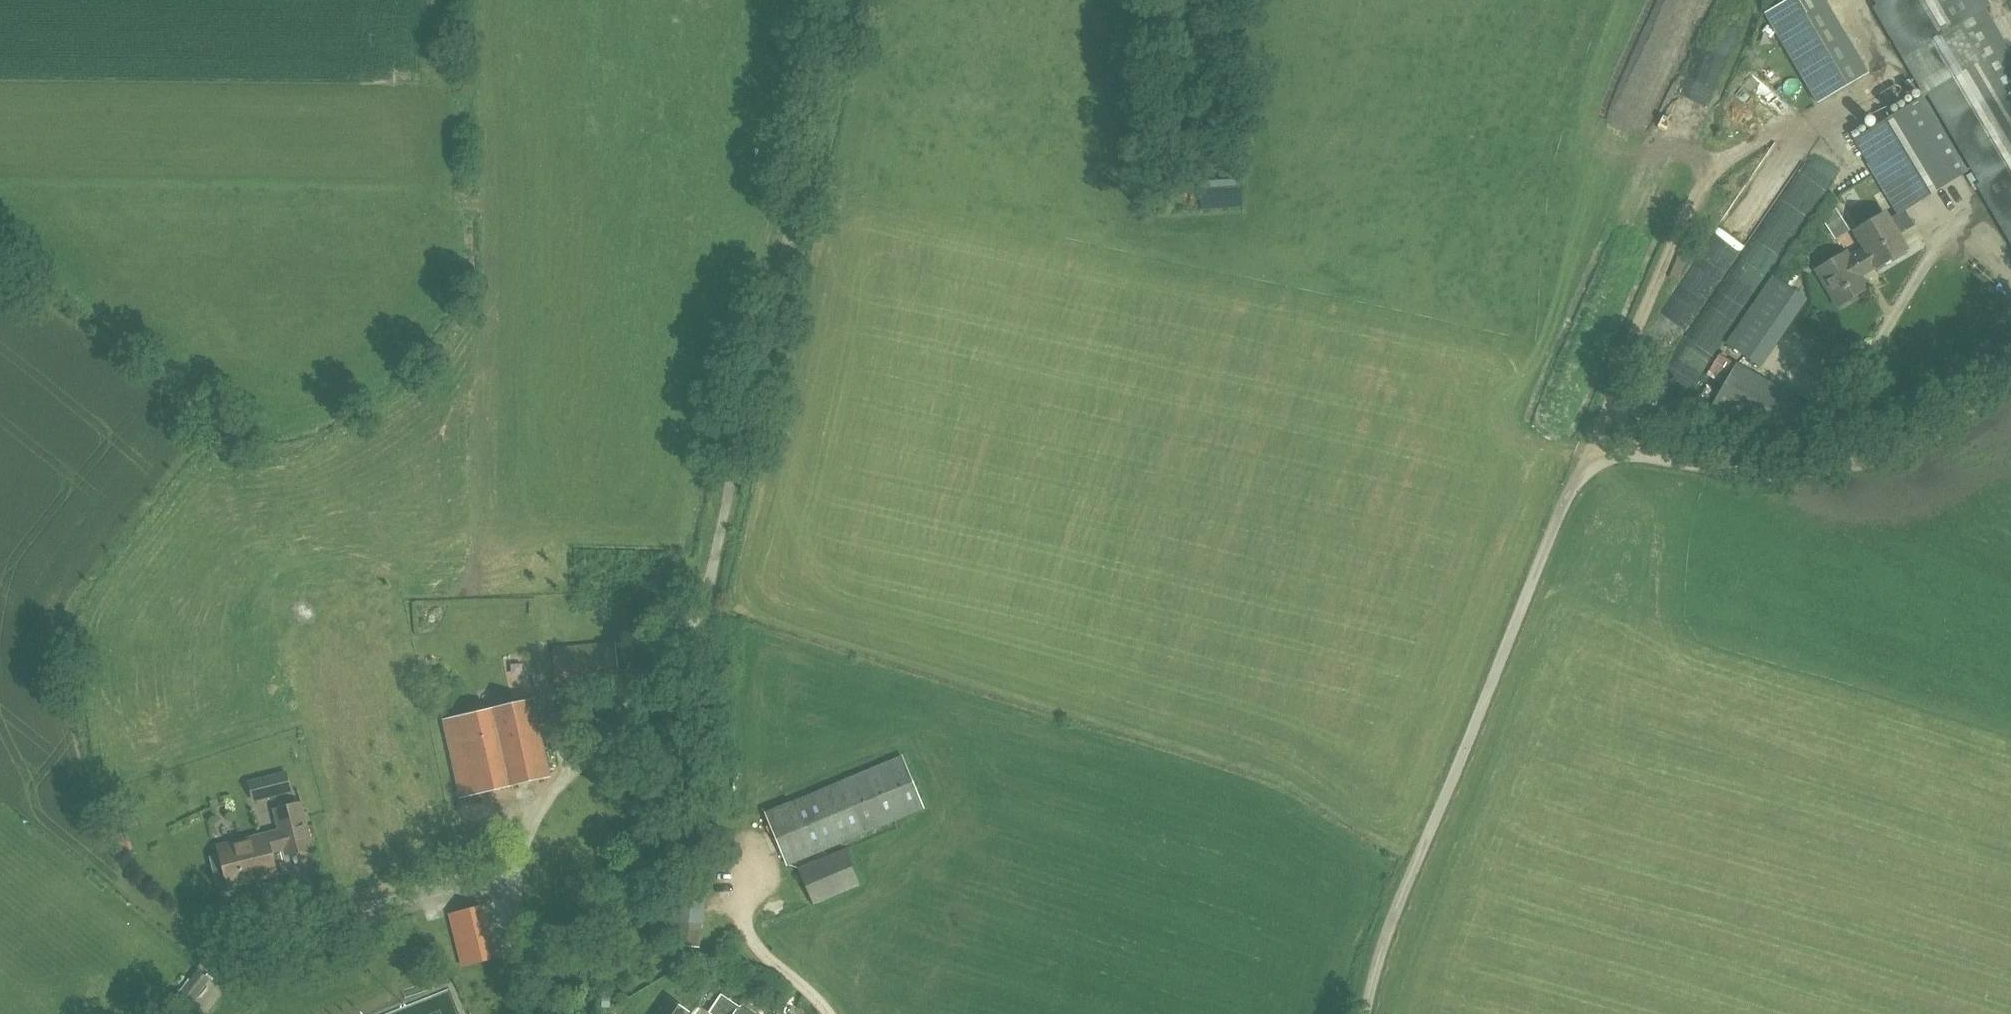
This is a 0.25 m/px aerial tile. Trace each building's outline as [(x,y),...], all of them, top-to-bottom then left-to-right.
[(1818,101),(1870,70),(1829,0),(1780,0),(1763,10),(1818,101)] [(1906,52),(1929,92),(1984,184),(2010,230),(2010,53),(2007,46),(1980,0),(1875,0),(1906,52)] [(1794,119),(1805,108),(1762,69),(1755,77),(1764,85),(1761,89),(1794,119)] [(1899,210),(1905,207),(1968,170),(1923,96),(1855,136),(1899,210)] [(1905,207),(1899,210),(1889,216),(1885,210),(1855,228),(1866,246),(1877,264),(1877,265),(1907,247),(1899,233),(1915,223),(1905,207)] [(1877,264),(1866,246),(1850,255),(1846,249),(1817,267),(1839,304),(1868,286),(1861,273),(1877,264)] [(1727,343),(1760,365),(1806,299),(1773,276),(1727,343)] [(1709,413),(1791,459),(1821,408),(1738,361),(1709,413)] [(370,633),(359,636),(362,650),(374,647),(370,633)] [(620,689),(616,642),(553,648),(557,695),(620,689)] [(533,699),(444,720),(462,797),(475,794),(490,790),(550,776),(533,699)] [(924,807),(902,756),(766,813),(788,864),(924,807)] [(267,777),(250,781),(254,800),(271,795),(291,790),(286,772),(267,777)] [(281,830),(267,834),(272,853),(284,850),(285,856),(312,849),(308,830),(301,802),(275,809),(281,830)] [(221,854),(210,856),(216,880),(227,877),(229,886),(251,880),(278,874),(276,869),(272,853),(267,834),(249,838),(251,843),(220,851),(221,854)] [(814,905),(861,885),(845,848),(798,868),(814,905)] [(705,895),(673,892),(667,944),(700,947),(705,895)] [(451,914),(463,966),(492,958),(479,907),(451,914)] [(190,1004),(210,978),(199,970),(179,995),(190,1004)] [(670,1000),(660,1013),(686,1013),(687,1012),(670,1000)]
